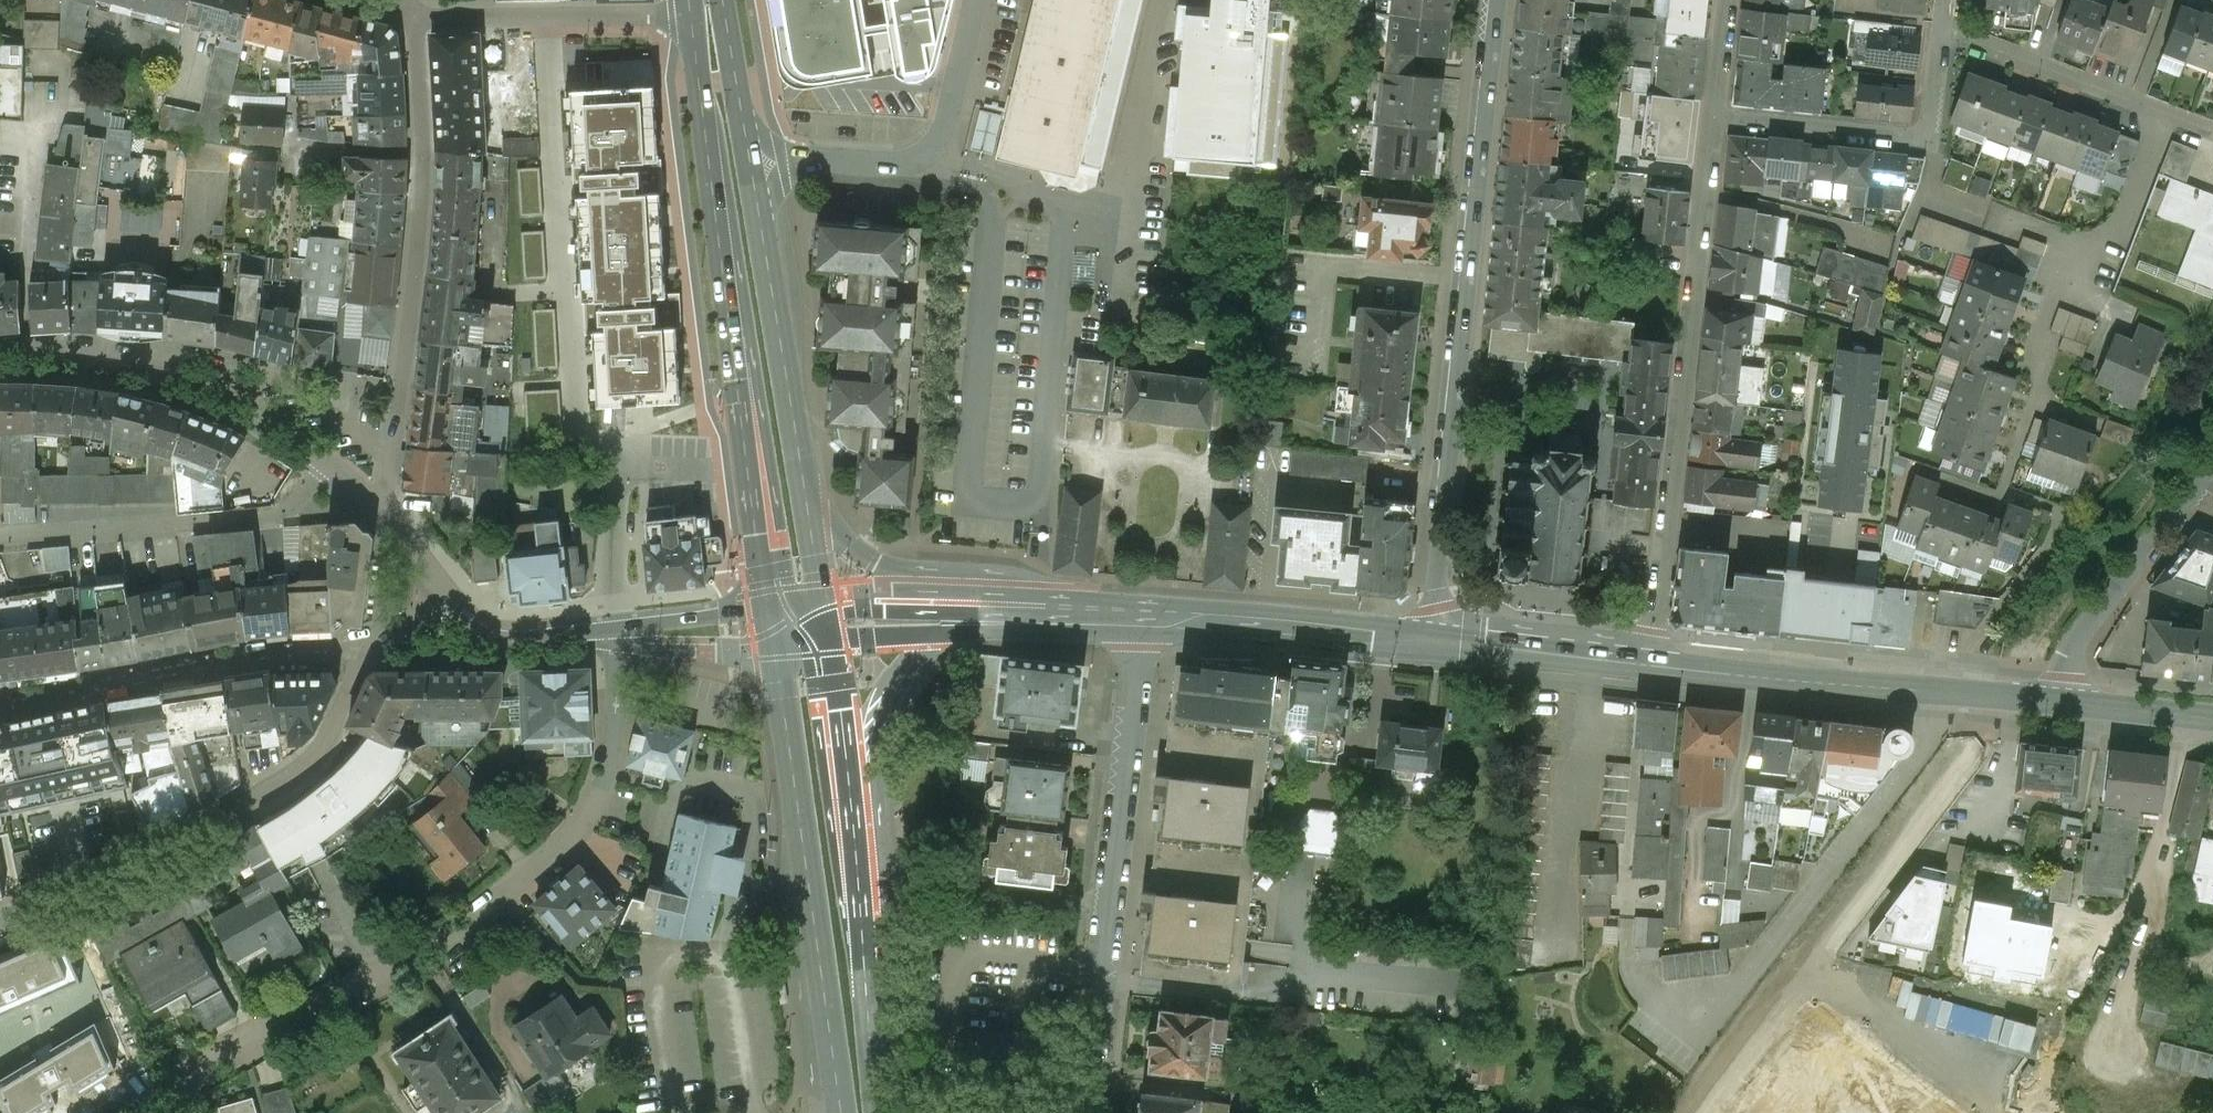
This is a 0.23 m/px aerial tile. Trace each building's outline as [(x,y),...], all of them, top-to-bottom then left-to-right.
[(77,0),(62,0),(61,22),(60,48),(85,54),(88,41),(86,40),(88,29),(86,28),(89,18),(87,17),(91,4),(77,0)] [(91,4),(114,10),(117,0),(77,0),(91,4)] [(114,10),(158,22),(185,29),(187,24),(193,0),(117,0),(114,10)] [(187,24),(245,39),(246,38),(256,0),(193,0),(187,24)] [(246,38),(268,44),(280,0),(256,0),(246,38)] [(293,0),(280,0),(268,44),(291,50),(304,3),(293,0)] [(779,64),(782,76),(789,84),(799,89),(811,89),(893,78),(900,80),(908,83),(915,84),(922,82),(931,76),(937,64),(952,0),(768,0),(779,64)] [(997,159),(1039,170),(1062,175),(1077,179),(1080,165),(1100,170),(1103,171),(1144,0),(1035,0),(997,159)] [(1211,16),(1186,14),(1178,112),(1173,158),(1189,160),(1187,175),(1242,180),(1243,165),(1256,166),(1271,0),(1212,0),(1211,16)] [(1378,14),(1394,16),(1396,0),(1379,0),(1378,14)] [(1394,16),(1450,22),(1452,1),(1456,0),(1396,0),(1394,16)] [(1516,30),(1571,35),(1585,37),(1587,20),(1566,17),(1568,0),(1519,0),(1516,30)] [(1666,15),(1660,14),(1658,33),(1708,38),(1712,0),(1668,0),(1666,15)] [(1878,10),(1924,14),(1926,0),(1879,0),(1878,10)] [(1987,10),(2007,12),(2033,14),(2034,0),(1988,0),(1987,10)] [(2040,5),(2054,10),(2057,0),(2041,0),(2040,5)] [(2080,0),(2072,0),(2058,37),(2093,52),(2109,11),(2080,0)] [(2093,52),(2129,65),(2150,6),(2149,5),(2151,0),(2113,0),(2109,11),(2093,52)] [(2149,5),(2150,6),(2164,11),(2168,0),(2151,0),(2149,5)] [(318,6),(304,3),(291,50),(291,62),(322,60),(322,58),(318,6)] [(1631,5),(1615,3),(1613,19),(1629,21),(1631,5)] [(362,18),(318,6),(322,58),(338,57),(339,63),(355,62),(355,56),(367,55),(362,18)] [(2204,17),(2180,8),(2164,52),(2187,60),(2189,57),(2204,17)] [(1778,14),(1745,10),(1739,59),(1772,62),(1778,14)] [(2033,14),(2007,12),(2005,28),(2031,31),(2033,14)] [(1394,16),(1378,14),(1376,33),(1387,34),(1392,35),(1394,16)] [(2189,57),(2211,65),(2212,60),(2212,17),(2205,14),(2204,17),(2189,57)] [(1450,22),(1394,16),(1392,35),(1387,34),(1385,50),(1390,51),(1389,60),(1413,63),(1414,54),(1446,58),(1447,54),(1451,55),(1453,43),(1448,43),(1450,22)] [(1613,19),(1587,16),(1587,20),(1585,37),(1592,37),(1590,52),(1625,56),(1629,21),(1613,19)] [(391,26),(362,18),(367,55),(367,60),(382,59),(384,74),(403,74),(399,35),(391,26)] [(1891,24),(1856,20),(1854,34),(1870,36),(1870,34),(1890,36),(1891,24)] [(61,22),(26,21),(25,45),(25,50),(60,52),(60,48),(61,22)] [(185,29),(158,22),(146,69),(174,76),(185,29)] [(1571,35),(1516,30),(1511,73),(1560,78),(1562,60),(1569,61),(1571,35)] [(1658,33),(1655,33),(1651,69),(1637,68),(1634,92),(1646,94),(1701,100),(1708,38),(1658,33)] [(1890,36),(1870,34),(1870,36),(1866,64),(1918,69),(1921,39),(1890,36)] [(480,35),(433,36),(436,114),(484,113),(480,35)] [(0,44),(0,65),(25,65),(25,50),(25,45),(0,44)] [(242,51),(218,45),(208,89),(232,95),(242,51)] [(1772,62),(1739,59),(1734,105),(1766,109),(1770,80),(1772,62)] [(582,405),(681,401),(676,293),(665,293),(655,60),(592,63),(594,88),(568,89),(582,405)] [(1825,69),(1785,64),(1783,82),(1770,80),(1766,109),(1820,115),(1820,113),(1822,98),(1825,69)] [(0,65),(0,119),(24,121),(25,65),(0,65)] [(1637,68),(1624,66),(1622,91),(1634,92),(1637,68)] [(1414,69),(1391,67),(1391,74),(1381,72),(1378,102),(1385,103),(1383,124),(1437,130),(1442,79),(1413,76),(1414,69)] [(1560,78),(1511,73),(1506,117),(1555,122),(1556,107),(1562,108),(1564,90),(1558,89),(1560,78)] [(384,74),(361,75),(362,90),(356,90),(357,103),(362,103),(362,116),(406,115),(403,74),(384,74)] [(1989,132),(2005,91),(2006,88),(1968,74),(1959,100),(1964,102),(1957,120),(1989,132)] [(297,83),(297,95),(348,94),(348,75),(324,75),(324,81),(297,83)] [(513,75),(501,75),(502,99),(514,98),(513,75)] [(1915,90),(1882,87),(1881,89),(1860,87),(1856,119),(1911,124),(1915,90)] [(118,91),(91,88),(85,126),(87,126),(112,128),(118,91)] [(202,114),(166,106),(159,132),(189,138),(223,144),(232,95),(208,89),(202,114)] [(1634,92),(1622,91),(1620,106),(1644,109),(1646,94),(1634,92)] [(2005,91),(1989,132),(1988,135),(2011,144),(2012,144),(2013,141),(2027,100),(2005,91)] [(2027,100),(2013,141),(2035,149),(2051,108),(2052,105),(2028,96),(2027,100)] [(1837,99),(1822,98),(1820,113),(1835,115),(1837,99)] [(286,110),(245,107),(242,142),(284,144),(286,110)] [(2051,108),(2035,149),(2033,152),(2034,152),(2057,161),(2058,158),(2073,117),(2051,108)] [(1002,116),(981,111),(972,150),(993,155),(1002,116)] [(484,113),(436,114),(439,151),(483,154),(486,154),(484,113)] [(2073,117),(2058,158),(2080,166),(2097,126),(2098,122),(2074,113),(2073,117)] [(407,146),(406,115),(362,116),(355,116),(355,144),(407,146)] [(1699,119),(1665,116),(1660,163),(1659,176),(1692,179),(1699,119)] [(1555,122),(1506,117),(1502,160),(1550,165),(1551,156),(1556,157),(1558,139),(1553,139),(1555,122)] [(1383,124),(1364,122),(1362,145),(1381,147),(1383,124)] [(85,126),(67,124),(65,128),(57,156),(55,164),(82,168),(86,137),(87,126),(85,126)] [(1437,130),(1383,124),(1381,147),(1378,174),(1413,179),(1414,171),(1434,174),(1434,172),(1441,168),(1442,159),(1437,151),(1435,151),(1437,130)] [(112,128),(87,126),(86,137),(106,139),(105,151),(125,153),(126,148),(125,148),(126,130),(112,128)] [(2097,126),(2080,166),(2073,185),(2097,194),(2103,178),(2119,134),(2097,126)] [(345,133),(330,132),(331,143),(346,143),(345,133)] [(498,153),(541,154),(542,136),(499,135),(498,153)] [(1636,138),(1616,136),(1612,171),(1659,176),(1660,163),(1634,160),(1636,138)] [(1770,140),(1730,136),(1724,182),(1765,186),(1766,174),(1770,140)] [(106,139),(86,137),(82,168),(77,204),(99,206),(105,151),(106,139)] [(223,144),(189,138),(187,170),(231,173),(232,146),(223,144)] [(1803,144),(1770,140),(1766,174),(1783,175),(1799,177),(1803,144)] [(2035,149),(2013,141),(2012,144),(2011,144),(2006,157),(2029,165),(2034,152),(2033,152),(2035,149)] [(2160,173),(2172,178),(2186,183),(2198,152),(2172,142),(2160,173)] [(1838,147),(1803,144),(1799,177),(1814,179),(1834,181),(1838,147)] [(1873,151),(1838,147),(1834,181),(1853,183),(1869,184),(1873,151)] [(483,154),(439,151),(438,193),(481,194),(483,154)] [(1908,155),(1873,151),(1869,184),(1904,188),(1905,183),(1908,157),(1908,155)] [(362,158),(347,157),(346,191),(361,192),(362,158)] [(408,159),(362,157),(362,158),(361,192),(406,194),(408,159)] [(1926,159),(1908,157),(1905,183),(1919,185),(1926,159)] [(1976,167),(1952,159),(1943,184),(1968,192),(1976,167)] [(1550,165),(1502,160),(1498,192),(1547,197),(1548,185),(1550,165)] [(274,163),(247,161),(244,206),(271,208),(274,163)] [(55,164),(49,164),(39,260),(72,263),(74,245),(77,219),(75,219),(77,204),(82,168),(55,164)] [(1095,187),(1100,170),(1080,165),(1077,179),(1039,170),(1050,186),(1079,193),(1095,187)] [(543,214),(540,168),(518,169),(521,216),(543,214)] [(1799,177),(1783,175),(1781,193),(1797,195),(1799,177)] [(1814,179),(1799,177),(1797,195),(1812,196),(1814,179)] [(1978,178),(1974,191),(1988,195),(1992,182),(1978,178)] [(2172,178),(2157,214),(2160,215),(2165,203),(2208,221),(2186,278),(2212,289),(2212,194),(2186,183),(2172,178)] [(1585,181),(1562,179),(1555,186),(1548,185),(1547,197),(1583,201),(1585,181)] [(1869,184),(1853,183),(1852,188),(1849,188),(1847,205),(1867,207),(1869,184)] [(1904,188),(1869,184),(1867,207),(1902,211),(1904,188)] [(1690,193),(1648,188),(1643,239),(1662,241),(1685,243),(1690,193)] [(406,194),(361,192),(361,201),(350,201),(349,221),(359,222),(357,241),(403,246),(406,194)] [(1547,197),(1498,192),(1495,222),(1543,228),(1546,208),(1547,197)] [(481,194),(438,193),(434,234),(478,237),(481,194)] [(1583,201),(1547,197),(1546,208),(1552,208),(1558,217),(1581,219),(1583,201)] [(1407,200),(1390,199),(1390,201),(1366,198),(1364,224),(1363,226),(1375,227),(1373,246),(1372,256),(1402,259),(1403,247),(1415,248),(1419,253),(1431,245),(1427,239),(1428,226),(1430,226),(1432,205),(1407,203),(1407,200)] [(99,206),(77,204),(75,219),(77,219),(74,245),(95,247),(97,229),(99,206)] [(109,206),(99,206),(97,229),(107,229),(109,206)] [(1754,209),(1721,206),(1717,245),(1749,249),(1748,254),(1763,259),(1772,260),(1774,246),(1769,245),(1773,214),(1754,212),(1754,209)] [(164,211),(123,208),(121,232),(162,235),(164,211)] [(1982,237),(1921,215),(1913,239),(1973,260),(1982,237)] [(866,224),(818,220),(815,257),(814,272),(832,273),(830,297),(823,296),(819,348),(841,349),(839,374),(832,373),(829,408),(827,425),(829,425),(832,441),(833,443),(841,439),(848,448),(843,455),(845,456),(861,462),(860,468),(858,489),(859,489),(858,502),(871,503),(912,507),(916,456),(888,454),(889,447),(896,448),(897,437),(889,436),(890,429),(906,431),(917,304),(890,302),(891,296),(898,296),(899,285),(892,285),(893,278),(919,281),(920,255),(907,253),(909,228),(866,224)] [(1543,228),(1495,222),(1490,270),(1543,276),(1547,238),(1544,237),(1545,228),(1543,228)] [(1364,224),(1358,224),(1356,244),(1373,246),(1375,227),(1363,226),(1364,224)] [(547,279),(544,232),(523,233),(526,280),(547,279)] [(478,237),(434,234),(434,247),(432,247),(431,262),(432,262),(431,275),(475,278),(478,237)] [(347,240),(312,236),(308,260),(306,277),(301,310),(299,329),(300,329),(301,328),(337,332),(341,297),(343,297),(345,259),(347,240)] [(2019,250),(1982,237),(1973,260),(1975,261),(2011,274),(2019,250)] [(1643,239),(1634,238),(1631,266),(1659,270),(1662,241),(1643,239)] [(2048,246),(2024,238),(2019,250),(2011,274),(2026,280),(2034,283),(2048,246)] [(357,241),(347,240),(345,259),(354,260),(350,302),(369,304),(396,307),(403,246),(357,241)] [(248,246),(237,245),(236,254),(244,254),(247,255),(248,246)] [(1747,254),(1717,245),(1712,287),(1756,292),(1759,262),(1746,258),(1747,254)] [(1890,267),(1824,246),(1815,275),(1865,290),(1882,295),(1890,267)] [(247,255),(244,254),(242,273),(266,275),(268,257),(247,255)] [(308,260),(295,258),(292,275),(306,277),(308,260)] [(1967,284),(2018,303),(2026,280),(2011,274),(1975,261),(1967,284)] [(59,270),(33,272),(32,279),(32,282),(60,281),(59,270)] [(158,274),(143,271),(126,270),(104,273),(104,282),(100,332),(104,334),(115,337),(128,340),(137,341),(145,340),(160,339),(166,337),(169,291),(170,278),(158,274)] [(1543,276),(1490,270),(1484,323),(1492,325),(1537,330),(1539,313),(1543,276)] [(104,273),(71,271),(70,281),(104,282),(104,273)] [(4,273),(0,273),(0,333),(23,332),(21,284),(5,284),(4,273)] [(266,275),(242,273),(237,320),(243,321),(242,328),(220,325),(218,345),(256,354),(260,334),(263,307),(266,275)] [(516,305),(474,301),(475,278),(431,275),(423,340),(482,344),(514,345),(516,305)] [(60,281),(32,282),(34,334),(73,332),(70,281),(60,281)] [(104,282),(70,281),(73,332),(100,332),(104,282)] [(1959,307),(2010,325),(2018,303),(1967,284),(1959,307)] [(1882,295),(1865,290),(1857,330),(1874,335),(1882,295)] [(222,294),(169,291),(166,337),(218,345),(220,325),(222,294)] [(1768,305),(1755,302),(1735,300),(1734,313),(1751,315),(1747,344),(1761,346),(1765,319),(1766,319),(1768,305)] [(396,307),(369,304),(367,333),(392,336),(396,307)] [(1767,318),(1786,320),(1788,306),(1769,304),(1767,318)] [(301,310),(280,307),(280,309),(263,307),(260,334),(256,354),(293,365),(299,329),(301,310)] [(1418,313),(1359,307),(1355,345),(1360,345),(1356,388),(1409,394),(1418,313)] [(1950,330),(2002,348),(2010,325),(1959,307),(1950,330)] [(2096,323),(2060,309),(2051,332),(2064,337),(2087,346),(2096,323)] [(1734,313),(1709,310),(1705,338),(1704,338),(1704,339),(1705,339),(1741,343),(1741,344),(1747,344),(1751,315),(1734,313)] [(559,369),(556,312),(535,313),(538,370),(559,369)] [(1634,323),(1539,313),(1537,330),(1492,325),(1489,359),(1526,363),(1526,366),(1526,369),(1528,371),(1531,372),(1534,373),(1537,372),(1539,370),(1540,367),(1542,352),(1551,354),(1625,363),(1630,363),(1633,340),(1634,323)] [(337,332),(301,328),(300,329),(295,365),(332,371),(337,332)] [(1964,362),(1993,371),(2002,348),(1950,330),(1942,354),(1964,362)] [(2118,339),(2100,381),(2140,398),(2164,340),(2140,330),(2133,346),(2118,339)] [(2087,346),(2064,337),(2059,349),(2082,358),(2087,346)] [(1741,343),(1705,339),(1702,369),(1738,373),(1741,344),(1741,343)] [(482,344),(423,340),(414,416),(409,445),(454,450),(475,452),(480,406),(462,405),(465,384),(486,387),(489,366),(480,365),(482,344)] [(1673,345),(1633,340),(1630,363),(1625,363),(1624,371),(1623,379),(1669,384),(1670,374),(1673,345)] [(1882,354),(1838,349),(1832,393),(1823,391),(1814,461),(1824,463),(1818,506),(1862,512),(1867,468),(1879,470),(1883,435),(1880,434),(1881,425),(1884,425),(1888,400),(1876,398),(1882,354)] [(1101,365),(1074,362),(1068,410),(1108,415),(1108,413),(1125,415),(1130,370),(1133,371),(1133,369),(1101,365)] [(1956,384),(2008,402),(2016,379),(1993,371),(1964,362),(1956,384)] [(1738,373),(1702,369),(1698,399),(1734,404),(1736,387),(1738,373)] [(1133,371),(1130,370),(1125,415),(1125,417),(1210,427),(1216,381),(1133,371)] [(1669,384),(1623,379),(1621,395),(1626,396),(1623,418),(1664,422),(1669,384)] [(0,384),(0,416),(3,416),(1,477),(8,477),(8,483),(7,483),(7,503),(23,504),(23,507),(34,507),(36,507),(36,503),(36,499),(40,499),(41,476),(41,470),(37,468),(36,437),(35,385),(0,384)] [(1948,407),(1999,425),(2008,402),(1956,384),(1948,407)] [(79,388),(35,385),(36,437),(59,437),(59,433),(73,434),(74,432),(79,388)] [(1356,388),(1339,387),(1337,411),(1354,413),(1352,429),(1351,444),(1396,449),(1397,438),(1405,439),(1409,394),(1356,388)] [(1751,388),(1736,387),(1734,404),(1749,406),(1751,388)] [(120,394),(79,388),(74,432),(114,438),(120,394)] [(561,436),(559,389),(526,391),(528,437),(561,436)] [(161,403),(120,394),(114,438),(113,446),(147,455),(149,447),(161,403)] [(1734,404),(1698,399),(1694,430),(1730,434),(1734,404)] [(497,402),(496,434),(509,434),(510,403),(497,402)] [(189,413),(161,403),(149,447),(160,451),(158,457),(174,462),(173,455),(189,413)] [(1940,430),(1991,448),(1999,425),(1948,407),(1940,430)] [(233,430),(189,413),(173,455),(174,462),(175,474),(178,501),(179,514),(225,510),(221,469),(226,472),(246,438),(233,430)] [(1800,414),(1792,413),(1791,424),(1799,425),(1800,414)] [(1623,418),(1616,417),(1613,443),(1616,443),(1612,478),(1617,479),(1614,501),(1655,505),(1661,447),(1663,447),(1666,423),(1664,422),(1623,418)] [(2048,422),(2036,418),(2027,441),(2040,446),(2048,422)] [(2144,432),(2107,419),(2102,434),(2134,445),(2144,432)] [(1260,442),(1281,444),(1284,422),(1263,420),(1260,442)] [(2056,476),(2072,428),(2049,420),(2040,446),(2032,467),(2056,476)] [(1352,429),(1338,428),(1336,443),(1351,444),(1352,429)] [(2072,428),(2056,476),(2079,484),(2096,437),(2072,428)] [(1730,434),(1694,430),(1691,460),(1727,464),(1730,440),(1730,434)] [(1991,448),(1940,430),(1932,452),(1983,471),(1991,448)] [(1557,432),(1550,437),(1550,441),(1541,440),(1540,449),(1518,447),(1517,448),(1512,448),(1512,446),(1508,445),(1507,459),(1505,459),(1505,464),(1511,464),(1509,486),(1503,485),(1502,491),(1508,492),(1506,513),(1500,512),(1499,518),(1506,519),(1503,540),(1497,540),(1496,545),(1501,546),(1501,551),(1498,551),(1497,566),(1499,566),(1499,570),(1492,574),(1496,580),(1502,575),(1525,578),(1525,584),(1531,585),(1531,578),(1540,579),(1539,585),(1561,588),(1562,582),(1572,583),(1571,589),(1576,590),(1577,584),(1579,584),(1579,581),(1586,583),(1586,576),(1580,576),(1582,555),(1588,556),(1589,549),(1583,549),(1585,528),(1592,528),(1592,522),(1586,522),(1588,500),(1595,501),(1595,496),(1588,495),(1591,474),(1598,475),(1598,469),(1593,469),(1597,464),(1597,462),(1593,456),(1592,455),(1593,446),(1584,445),(1584,441),(1578,434),(1557,432)] [(1760,444),(1730,440),(1727,464),(1757,467),(1760,444)] [(454,450),(409,445),(403,490),(449,494),(453,465),(454,450)] [(87,446),(72,447),(70,476),(99,475),(111,475),(111,457),(87,457),(87,446)] [(1369,457),(1293,449),(1291,475),(1367,483),(1369,457)] [(508,455),(475,452),(454,450),(453,465),(468,467),(468,473),(477,474),(475,526),(491,526),(492,527),(503,526),(508,455)] [(1723,471),(1689,467),(1685,502),(1752,511),(1756,484),(1722,480),(1723,471)] [(175,474),(115,475),(116,502),(178,501),(175,474)] [(70,476),(41,476),(40,499),(36,499),(36,503),(99,501),(99,475),(70,476)] [(116,502),(115,475),(111,475),(99,475),(99,501),(99,504),(116,504),(116,502)] [(1900,523),(1924,532),(1936,496),(1940,485),(1917,476),(1900,523)] [(1101,494),(1068,489),(1056,571),(1091,575),(1101,494)] [(1936,496),(1924,532),(1919,544),(1942,553),(1959,508),(1960,505),(1936,496)] [(1416,504),(1365,499),(1361,536),(1373,537),(1373,547),(1360,546),(1360,547),(1356,591),(1397,594),(1406,589),(1409,564),(1412,542),(1411,542),(1414,518),(1414,519),(1416,504)] [(23,504),(7,503),(3,523),(30,522),(29,518),(34,518),(34,507),(23,507),(23,504)] [(1250,508),(1214,504),(1207,586),(1242,589),(1250,508)] [(2010,504),(2004,521),(1993,552),(2016,561),(2034,513),(2010,504)] [(1959,508),(1942,553),(1941,556),(1964,564),(1965,561),(1980,516),(1959,508)] [(676,509),(649,511),(648,521),(649,543),(700,538),(698,517),(698,516),(680,518),(679,517),(677,518),(676,509)] [(1350,515),(1287,510),(1281,578),(1334,583),(1333,589),(1356,591),(1360,547),(1347,545),(1350,515)] [(1980,516),(1965,561),(1986,569),(1993,552),(2004,521),(1981,513),(1980,516)] [(718,536),(711,537),(709,516),(698,517),(700,538),(701,537),(706,584),(714,583),(713,574),(712,567),(721,565),(723,564),(724,563),(725,561),(725,559),(722,539),(721,538),(720,536),(718,536)] [(561,519),(505,526),(507,553),(564,546),(561,519)] [(358,521),(336,523),(331,556),(330,556),(335,626),(335,630),(353,625),(364,626),(376,536),(372,530),(366,529),(358,521)] [(336,523),(301,526),(301,531),(300,546),(300,572),(301,581),(289,583),(288,583),(293,632),(318,631),(325,626),(335,626),(330,556),(331,556),(336,523)] [(253,530),(208,534),(214,566),(218,591),(246,587),(244,570),(258,567),(253,530)] [(2177,558),(2176,558),(2153,586),(2208,606),(2212,591),(2212,537),(2198,532),(2177,558)] [(649,543),(646,543),(650,590),(669,588),(692,586),(706,584),(701,537),(700,538),(649,543)] [(70,546),(44,548),(46,569),(48,571),(51,572),(72,570),(70,546)] [(493,546),(471,548),(476,582),(498,580),(493,546)] [(564,546),(507,553),(512,594),(522,593),(523,604),(572,599),(570,587),(566,548),(566,546),(564,546)] [(581,565),(579,547),(566,548),(570,587),(588,585),(585,565),(581,565)] [(1728,553),(1681,548),(1680,562),(1679,562),(1677,579),(1674,597),(1675,597),(1673,615),(1681,625),(1719,629),(1724,586),(1725,586),(1728,553)] [(214,566),(200,568),(204,594),(218,591),(214,566)] [(258,567),(244,570),(246,587),(256,586),(258,567)] [(96,568),(79,571),(85,621),(103,619),(99,585),(96,568)] [(1766,576),(1735,573),(1734,587),(1725,586),(1724,586),(1719,629),(1780,635),(1787,570),(1768,568),(1766,576)] [(1842,577),(1827,575),(1823,574),(1813,573),(1787,570),(1780,635),(1871,646),(1879,587),(1855,584),(1856,578),(1842,577)] [(300,572),(288,573),(289,583),(301,581),(300,572)] [(288,573),(275,574),(275,578),(260,579),(260,585),(288,583),(289,583),(288,573)] [(126,581),(99,585),(103,619),(109,664),(139,659),(135,631),(136,630),(129,596),(126,581)] [(256,586),(246,587),(243,588),(248,637),(293,632),(288,583),(256,586)] [(185,585),(129,596),(136,630),(135,631),(139,659),(196,647),(187,597),(185,585)] [(30,643),(32,675),(81,668),(77,622),(73,587),(29,593),(33,643),(30,643)] [(204,594),(187,597),(196,647),(248,637),(243,588),(246,587),(218,591),(204,594)] [(1917,591),(1885,587),(1885,589),(1879,587),(1871,646),(1910,649),(1917,591)] [(2000,598),(1941,591),(1937,625),(1977,629),(2000,598)] [(29,593),(0,597),(0,680),(32,675),(30,643),(33,643),(29,593)] [(2205,607),(2202,624),(2206,631),(2212,632),(2212,609),(2205,607)] [(85,621),(77,622),(81,668),(109,664),(103,619),(85,621)] [(2168,628),(2168,621),(2149,619),(2146,647),(2143,646),(2141,672),(2211,680),(2211,677),(2212,661),(2212,632),(2206,631),(2168,628)] [(1084,666),(1004,656),(1004,660),(1001,687),(997,715),(1077,725),(1084,666)] [(1004,660),(972,657),(970,683),(1001,687),(1004,660)] [(1346,665),(1324,663),(1324,664),(1294,660),(1292,678),(1288,710),(1307,712),(1305,724),(1318,726),(1313,757),(1336,760),(1341,720),(1349,720),(1354,686),(1343,685),(1346,665)] [(561,669),(552,670),(540,671),(539,670),(530,671),(523,672),(524,693),(521,693),(522,719),(514,720),(514,728),(526,728),(527,749),(555,748),(555,740),(593,737),(594,737),(593,730),(594,730),(593,721),(593,715),(593,706),(592,706),(592,701),(593,700),(592,691),(591,688),(595,682),(594,675),(591,669),(585,666),(578,666),(572,670),(562,670),(561,669)] [(424,672),(378,671),(370,676),(355,710),(354,710),(348,722),(349,722),(350,724),(370,734),(394,745),(405,719),(403,717),(400,716),(405,704),(415,704),(415,694),(425,694),(424,672)] [(502,671),(424,672),(425,694),(415,694),(415,704),(415,718),(423,718),(496,716),(503,693),(502,671)] [(332,673),(272,675),(282,744),(294,742),(305,743),(316,731),(338,684),(332,673)] [(1261,683),(1181,674),(1170,776),(1157,775),(1154,800),(1167,802),(1156,892),(1143,891),(1141,916),(1153,918),(1146,976),(1242,987),(1271,728),(1286,729),(1288,710),(1292,678),(1262,675),(1261,683)] [(272,675),(226,682),(233,729),(243,728),(246,749),(282,744),(272,675)] [(226,682),(163,692),(173,737),(174,744),(234,732),(233,729),(226,682)] [(163,692),(106,700),(116,747),(136,743),(138,752),(151,749),(149,741),(173,737),(163,692)] [(32,717),(44,770),(118,753),(116,747),(106,700),(32,717)] [(1679,705),(1637,701),(1633,746),(1646,747),(1644,763),(1647,763),(1646,779),(1675,781),(1674,768),(1673,756),(1679,705)] [(1743,713),(1687,706),(1682,752),(1714,755),(1738,757),(1743,713)] [(1307,712),(1288,710),(1286,729),(1286,730),(1305,732),(1305,724),(1307,712)] [(1796,718),(1757,714),(1753,752),(1764,753),(1762,771),(1747,769),(1746,798),(1784,803),(1797,719),(1796,719),(1796,718)] [(496,716),(423,718),(424,736),(430,743),(478,744),(490,731),(496,716)] [(32,717),(0,724),(0,780),(44,770),(32,717)] [(697,732),(640,718),(628,765),(646,769),(644,780),(664,785),(667,774),(685,778),(697,732)] [(1830,722),(1798,719),(1797,719),(1784,803),(1783,807),(1813,810),(1830,722)] [(1883,729),(1830,722),(1813,810),(1809,834),(1810,834),(1837,800),(1856,815),(1905,753),(1909,750),(1912,744),(1911,736),(1906,731),(1900,729),(1891,731),(1883,729)] [(1424,728),(1385,723),(1380,763),(1418,767),(1415,789),(1441,792),(1444,769),(1436,768),(1441,730),(1438,730),(1438,725),(1424,723),(1424,728)] [(234,732),(174,744),(172,745),(179,770),(181,770),(195,811),(216,799),(242,784),(234,732)] [(306,796),(291,806),(277,815),(258,826),(282,868),(298,859),(307,854),(319,846),(326,841),(335,836),(342,830),(356,819),(376,801),(390,785),(403,770),(414,754),(417,750),(394,745),(370,734),(358,748),(346,761),(334,773),(320,785),(306,796)] [(173,737),(149,741),(151,749),(155,748),(161,777),(151,779),(152,784),(170,825),(195,812),(195,811),(181,770),(179,770),(172,745),(174,744),(173,737)] [(593,737),(567,739),(567,756),(594,754),(593,737)] [(992,744),(964,741),(962,759),(990,762),(992,744)] [(2079,750),(2018,743),(2013,789),(2061,795),(2061,800),(2074,802),(2079,750)] [(1714,755),(1682,752),(1681,769),(1674,768),(1675,781),(1673,805),(1689,806),(1724,808),(1726,770),(1713,769),(1714,755)] [(0,780),(0,814),(129,787),(118,753),(44,770),(0,780)] [(2167,760),(2109,753),(2103,804),(2104,804),(2139,808),(2156,810),(2161,801),(2167,760)] [(1527,754),(1507,963),(1533,965),(1553,757),(1527,754)] [(1372,759),(1357,757),(1353,790),(1354,790),(1367,792),(1372,759)] [(1071,767),(1010,759),(998,758),(995,786),(994,786),(988,791),(986,804),(991,810),(1010,812),(1059,818),(1065,819),(1071,767)] [(2187,762),(2179,795),(2209,801),(2212,783),(2212,764),(2187,762)] [(1606,763),(1600,843),(1617,844),(1626,845),(1632,765),(1606,763)] [(474,804),(450,775),(432,793),(441,804),(417,822),(444,855),(434,863),(447,880),(485,849),(459,816),(474,804)] [(1646,779),(1643,779),(1636,868),(1653,870),(1653,877),(1667,878),(1673,805),(1675,781),(1646,779)] [(152,784),(135,792),(154,833),(170,825),(152,784)] [(1367,792),(1354,790),(1352,805),(1359,806),(1363,806),(1365,803),(1366,800),(1367,792)] [(2209,801),(2179,795),(2170,832),(2200,839),(2209,801)] [(2139,808),(2104,804),(2100,835),(2099,842),(2095,842),(2092,862),(2090,862),(2087,888),(2119,891),(2121,872),(2126,873),(2128,856),(2134,857),(2139,808)] [(1689,806),(1673,805),(1664,919),(1663,927),(1680,928),(1689,806)] [(1059,818),(1010,812),(1009,826),(1001,825),(999,840),(993,839),(990,864),(999,865),(997,881),(1055,888),(1057,872),(1066,873),(1069,849),(1062,848),(1064,832),(1057,832),(1059,818)] [(1316,824),(1303,823),(1299,851),(1339,855),(1343,828),(1329,826),(1331,814),(1317,812),(1316,824)] [(737,828),(682,815),(661,905),(634,899),(621,928),(711,939),(723,884),(725,884),(727,877),(725,877),(737,828)] [(2066,816),(2064,828),(2083,831),(2085,819),(2066,816)] [(258,826),(206,855),(220,881),(233,873),(250,902),(271,890),(271,891),(290,882),(282,868),(258,826)] [(1732,830),(1710,828),(1705,881),(1715,882),(1714,892),(1725,893),(1732,830)] [(2203,839),(2196,873),(2212,876),(2212,841),(2203,839)] [(1600,843),(1582,841),(1582,893),(1610,893),(1610,875),(1618,875),(1617,844),(1600,843)] [(1965,847),(1951,844),(1945,869),(1959,872),(1965,847)] [(1802,866),(1776,862),(1772,887),(1798,891),(1802,866)] [(1774,866),(1752,863),(1748,889),(1770,892),(1774,866)] [(1923,866),(1869,938),(1929,951),(1946,871),(1923,866)] [(2072,901),(2074,868),(2055,866),(2052,899),(2072,901)] [(581,867),(564,881),(560,877),(550,885),(554,889),(537,904),(573,946),(616,909),(581,867)] [(2196,873),(2190,898),(2212,903),(2212,896),(2212,892),(2211,891),(2212,880),(2212,876),(2196,873)] [(217,904),(203,879),(183,890),(197,915),(217,904)] [(183,890),(109,931),(123,956),(154,1012),(189,993),(209,1029),(236,1014),(186,922),(197,915),(183,890)] [(250,902),(216,921),(237,958),(268,941),(281,965),(305,952),(271,891),(271,890),(250,902)] [(2075,928),(1966,908),(1955,963),(2065,983),(2075,928)] [(1619,942),(1620,914),(1605,914),(1605,942),(1619,942)] [(1664,919),(1623,916),(1621,945),(1629,945),(1628,963),(1660,961),(1660,947),(1662,947),(1663,927),(1664,919)] [(1766,920),(1722,925),(1720,949),(1727,949),(1753,946),(1763,933),(1764,932),(1766,920)] [(77,945),(22,969),(32,993),(22,997),(31,1020),(48,1013),(65,1053),(109,1034),(86,979),(94,976),(89,964),(106,957),(97,938),(91,923),(71,931),(77,945)] [(123,956),(109,931),(97,938),(106,957),(109,964),(123,956)] [(1720,949),(1662,956),(1664,982),(1730,974),(1727,949),(1720,949)] [(474,1001),(493,997),(490,982),(471,986),(474,1001)] [(2175,989),(2151,983),(2141,1021),(2165,1027),(2175,989)] [(562,996),(515,1028),(547,1077),(551,1074),(557,1075),(565,1069),(567,1063),(593,1046),(593,1045),(610,1034),(593,1008),(577,1019),(562,996)] [(1766,1112),(1802,1112),(1857,1038),(1814,1006),(1746,1099),(1766,1112)] [(1214,1017),(1162,1011),(1160,1032),(1153,1031),(1151,1053),(1153,1053),(1151,1070),(1207,1077),(1207,1076),(1209,1056),(1211,1040),(1214,1017)] [(1988,1040),(2028,1049),(2035,1023),(1994,1013),(1988,1040)] [(1229,1019),(1214,1017),(1211,1040),(1226,1041),(1229,1019)] [(451,1021),(432,1033),(431,1032),(419,1040),(419,1041),(400,1053),(417,1079),(404,1088),(418,1110),(431,1101),(439,1112),(472,1112),(500,1095),(451,1021)] [(2161,1042),(2155,1066),(2212,1080),(2212,1055),(2161,1042)] [(1222,1058),(1209,1056),(1207,1076),(1220,1077),(1222,1058)] [(1496,1065),(1476,1062),(1473,1082),(1493,1084),(1496,1065)] [(1874,1112),(1952,1112),(1903,1076),(1874,1112)] [(264,1095),(269,1112),(297,1112),(289,1088),(264,1095)] [(1146,1094),(1144,1112),(1199,1112),(1200,1101),(1200,1100),(1146,1094)] [(221,1108),(222,1112),(258,1112),(254,1098),(221,1108)] [(1207,1101),(1207,1102),(1200,1101),(1199,1112),(1230,1112),(1231,1104),(1207,1101)]
